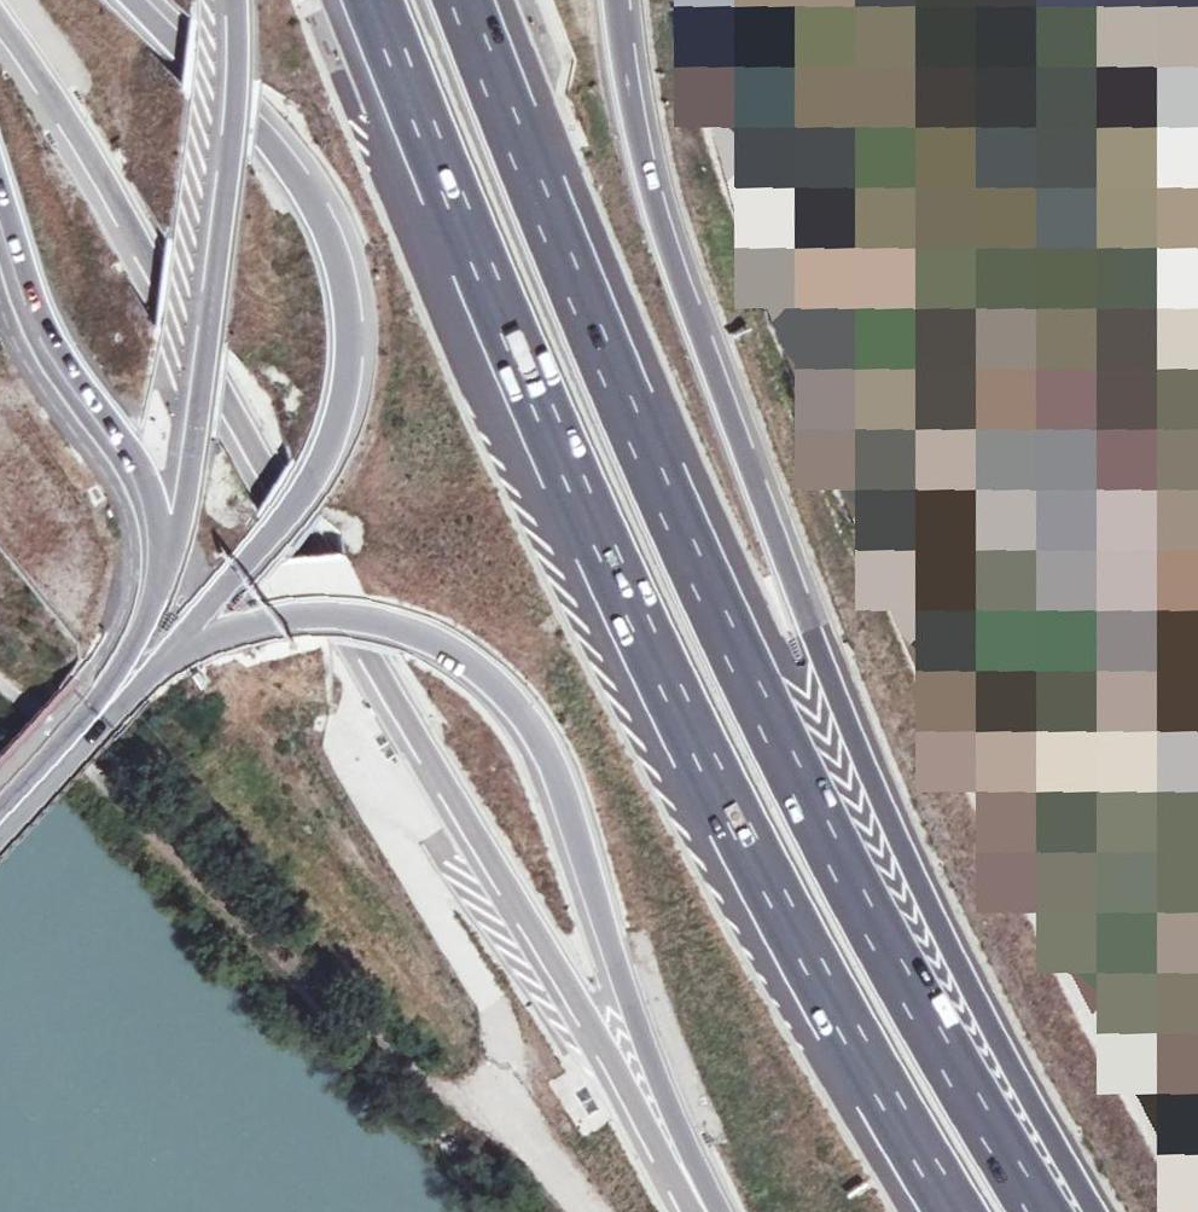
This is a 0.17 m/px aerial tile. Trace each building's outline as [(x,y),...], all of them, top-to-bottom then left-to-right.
[(1188,96),(1167,104),(1147,103),(1141,105),(1144,114),(1123,122),(1158,208),(1190,194),(1196,210),(1197,209),(1197,119),(1188,96)] [(1192,266),(1196,277),(1183,282),(1180,288),(1197,331),(1197,263),(1192,266)]
